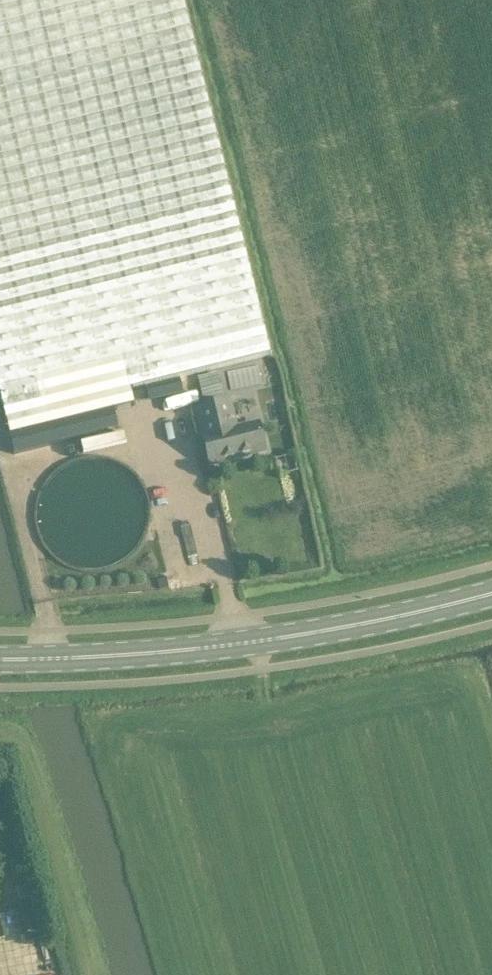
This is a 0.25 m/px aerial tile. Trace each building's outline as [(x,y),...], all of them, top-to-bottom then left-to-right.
[(182,0),(0,0),(0,400),(9,438),(134,407),(130,392),(270,357),(182,0)] [(246,384),(262,382),(260,366),(244,368),(246,384)] [(203,402),(222,399),(219,374),(200,377),(203,402)] [(203,440),(210,467),(264,453),(258,426),(235,432),(228,404),(197,412),(204,439),(203,440)]
